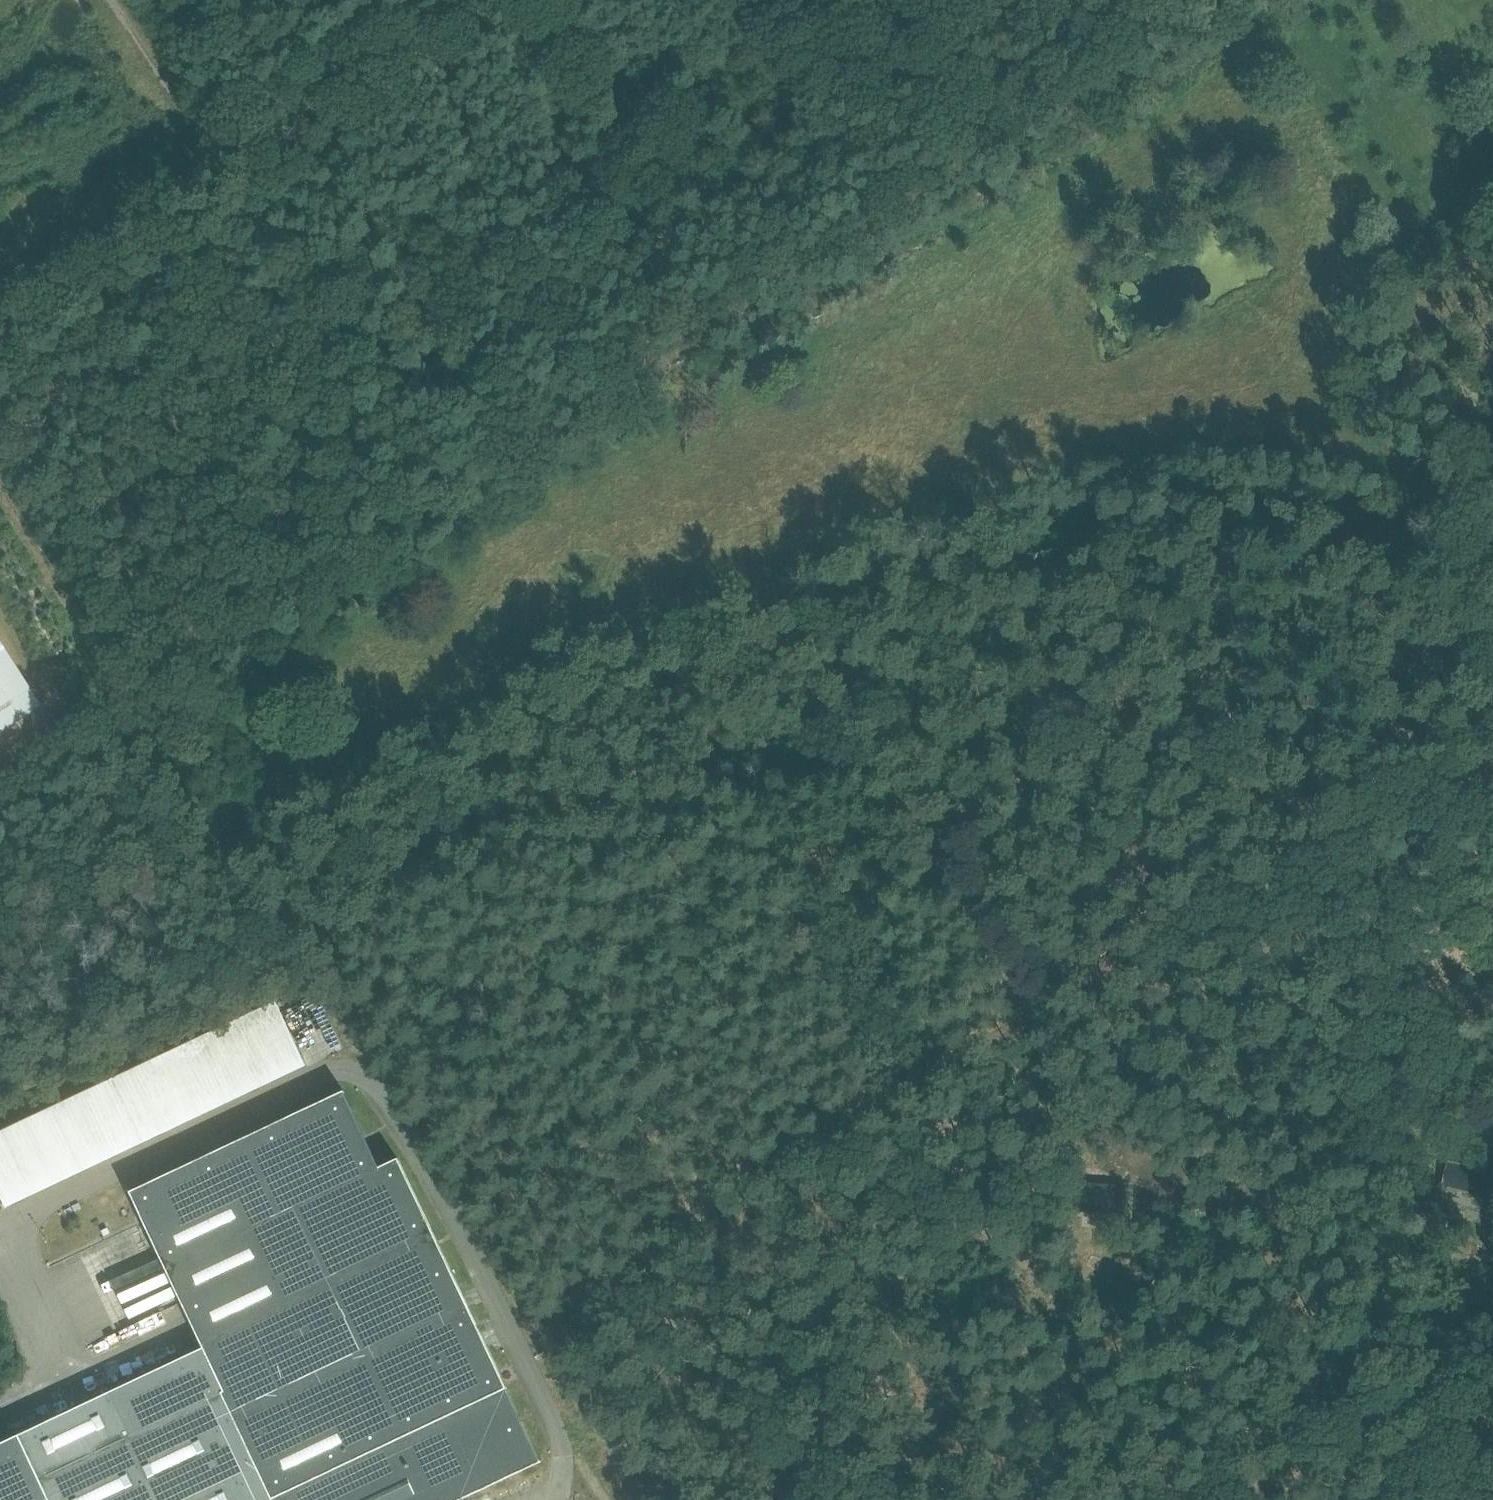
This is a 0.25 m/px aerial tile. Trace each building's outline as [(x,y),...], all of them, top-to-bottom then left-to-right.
[(38,708),(0,649),(0,732),(38,708)] [(1492,969),(1483,956),(1472,965),(1481,978),(1492,969)] [(0,1117),(0,1195),(308,1073),(281,1005),(0,1117)] [(462,1498),(540,1462),(398,1160),(379,1168),(343,1092),(131,1193),(204,1349),(0,1445),(0,1499),(463,1499),(462,1498)] [(1448,1161),(1441,1188),(1489,1199),(1492,1183),(1492,1172),(1448,1161)] [(1125,1215),(1126,1186),(1077,1183),(1075,1213),(1125,1215)] [(1038,1226),(1046,1236),(1055,1229),(1047,1219),(1038,1226)] [(143,1229),(95,1251),(101,1262),(148,1240),(143,1229)] [(169,1290),(123,1305),(127,1315),(173,1301),(169,1290)]
